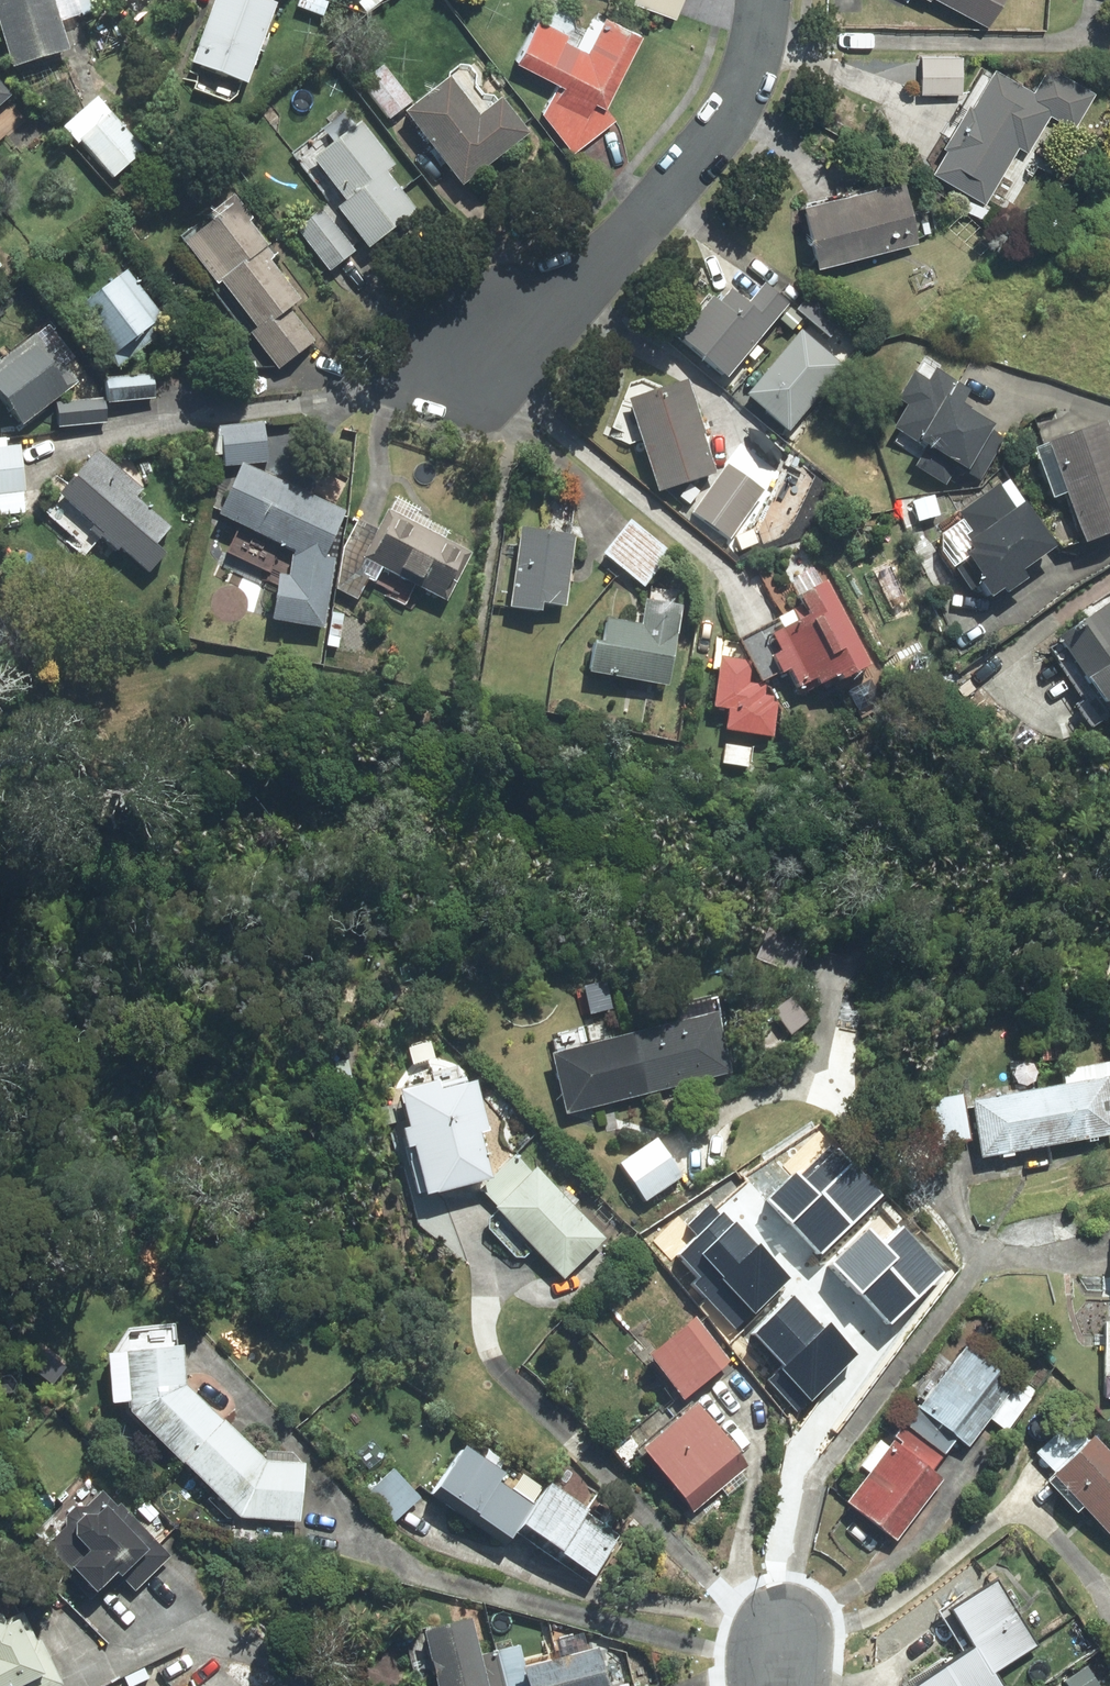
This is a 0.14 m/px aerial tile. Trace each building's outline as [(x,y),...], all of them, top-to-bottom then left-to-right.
[(56,0),(3,0),(22,60),(70,45),(56,0)] [(199,64),(251,81),(279,1),(276,0),(221,0),(199,64)] [(679,16),(686,0),(639,0),(679,16)] [(978,32),(997,0),(920,0),(978,32)] [(564,86),(550,110),(580,147),(618,116),(608,105),(644,34),(605,15),(590,44),(537,18),(515,62),(564,86)] [(385,66),(364,82),(391,117),(412,101),(385,66)] [(960,96),(960,67),(919,66),(919,96),(960,96)] [(1026,102),(979,76),(924,176),(977,205),(1010,145),(1021,151),(1042,114),(1069,129),(1085,100),(1041,76),(1026,102)] [(454,79),(413,112),(467,181),(531,131),(507,100),(484,118),(454,79)] [(0,85),(0,102),(8,95),(0,85)] [(142,151),(112,116),(86,138),(116,173),(142,151)] [(356,133),(319,162),(378,238),(416,209),(356,133)] [(897,183),(795,209),(810,268),(912,242),(897,183)] [(236,209),(186,248),(281,369),(313,344),(285,308),(303,295),(236,209)] [(325,215),(301,233),(330,270),(354,252),(325,215)] [(127,273),(65,320),(97,362),(159,315),(127,273)] [(796,282),(785,295),(832,334),(843,321),(796,282)] [(729,378),(790,305),(770,288),(756,306),(739,291),(727,305),(719,299),(684,340),(729,378)] [(844,364),(808,334),(756,397),(791,426),(844,364)] [(0,372),(0,395),(21,421),(68,384),(36,344),(0,372)] [(157,379),(111,384),(113,402),(159,397),(157,379)] [(996,423),(927,381),(895,432),(965,475),(996,423)] [(690,385),(638,401),(664,485),(716,469),(690,385)] [(106,401),(60,406),(62,428),(108,424),(106,401)] [(1058,444),(1093,537),(1109,531),(1109,427),(1109,425),(1058,444)] [(268,430),(224,433),(226,464),(270,461),(268,430)] [(0,455),(0,513),(25,509),(16,452),(0,455)] [(139,489),(100,456),(63,500),(148,572),(168,548),(163,544),(176,528),(135,493),(139,489)] [(347,513),(252,466),(230,511),(301,546),(297,576),(283,574),(276,617),(327,625),(341,535),(336,534),(347,513)] [(765,493),(727,467),(694,513),(731,540),(765,493)] [(1055,548),(1011,484),(940,534),(984,597),(1055,548)] [(468,550),(394,511),(371,555),(446,594),(468,550)] [(668,551),(631,522),(605,554),(643,583),(668,551)] [(575,537),(529,529),(516,607),(541,611),(543,602),(563,606),(575,537)] [(872,665),(830,584),(808,596),(819,616),(784,634),(793,652),(778,660),(785,673),(793,669),(808,698),(872,665)] [(685,610),(648,604),(644,630),(607,623),(604,642),(597,641),(592,668),(672,682),(685,610)] [(1059,646),(1109,717),(1109,610),(1059,646)] [(753,661),(724,656),(716,706),(732,709),(729,727),(777,735),(782,703),(776,702),(777,698),(765,696),(767,685),(750,682),(753,661)] [(753,750),(727,747),(725,763),(750,766),(753,750)] [(717,1017),(559,1055),(571,1107),(730,1069),(717,1017)] [(471,1074),(408,1090),(433,1191),(497,1175),(471,1074)] [(975,1108),(983,1154),(1109,1132),(1109,1084),(975,1108)] [(976,1138),(969,1096),(936,1102),(943,1144),(976,1138)] [(659,1142),(622,1165),(646,1202),(682,1179),(659,1142)] [(765,1201),(817,1255),(880,1195),(833,1145),(801,1175),(797,1171),(765,1201)] [(611,1240),(543,1167),(504,1204),(571,1277),(611,1240)] [(736,1335),(796,1278),(762,1243),(759,1245),(737,1222),(735,1224),(724,1212),(721,1215),(711,1205),(690,1225),(699,1235),(676,1257),(695,1277),(688,1284),(736,1335)] [(829,1261),(891,1326),(947,1272),(904,1228),(886,1245),(867,1225),(829,1261)] [(798,1414),(861,1354),(832,1324),(825,1330),(791,1294),(751,1334),(781,1365),(765,1381),(798,1414)] [(706,1325),(664,1353),(694,1399),(736,1371),(706,1325)] [(135,1349),(139,1411),(245,1515),(304,1519),(307,1461),(268,1458),(191,1383),(189,1346),(135,1349)] [(968,1346),(908,1420),(948,1451),(959,1438),(969,1446),(1017,1385),(968,1346)] [(701,1407),(646,1453),(694,1509),(749,1462),(701,1407)] [(942,1459),(902,1427),(895,1437),(899,1441),(849,1503),(894,1538),(946,1474),(936,1467),(942,1459)] [(1094,1438),(1058,1471),(1109,1528),(1109,1456),(1094,1438)] [(536,1504),(457,1451),(431,1490),(509,1542),(536,1504)] [(421,1496),(398,1470),(374,1492),(398,1517),(421,1496)] [(622,1540),(546,1489),(517,1532),(593,1583),(622,1540)] [(169,1555),(107,1492),(50,1548),(98,1596),(123,1572),(137,1586),(169,1555)] [(1003,1581),(960,1607),(1000,1672),(1043,1646),(1003,1581)] [(26,1615),(0,1627),(0,1685),(16,1685),(51,1670),(26,1615)] [(429,1630),(442,1685),(491,1685),(476,1619),(429,1630)] [(498,1649),(507,1685),(529,1685),(519,1645),(498,1649)] [(981,1648),(919,1685),(1004,1685),(981,1648)] [(530,1670),(533,1685),(612,1685),(604,1653),(530,1670)] [(1064,1681),(1067,1685),(1101,1685),(1089,1666),(1064,1681)]
